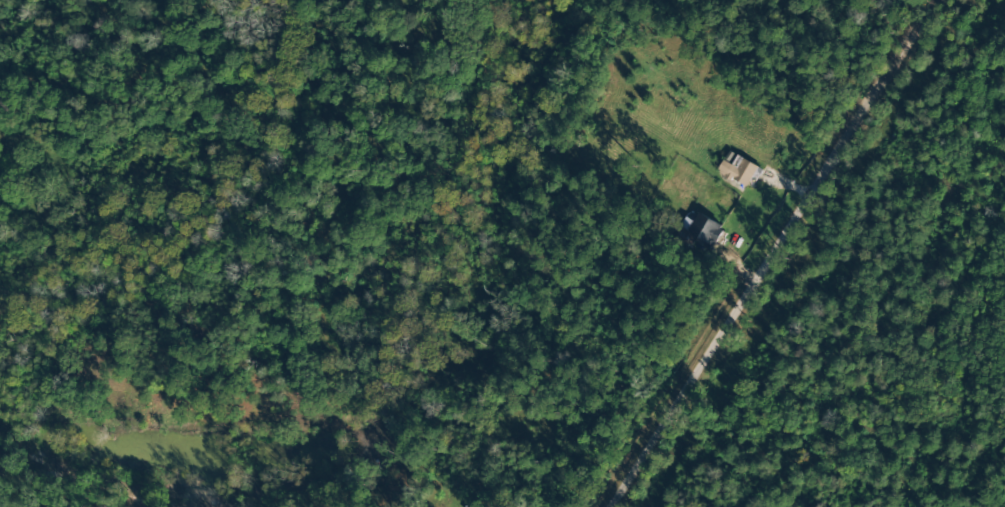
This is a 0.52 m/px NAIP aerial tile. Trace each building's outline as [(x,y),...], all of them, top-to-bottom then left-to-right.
[(724,160),(718,173),(751,189),(761,168),(737,156),(733,165),(724,160)]
